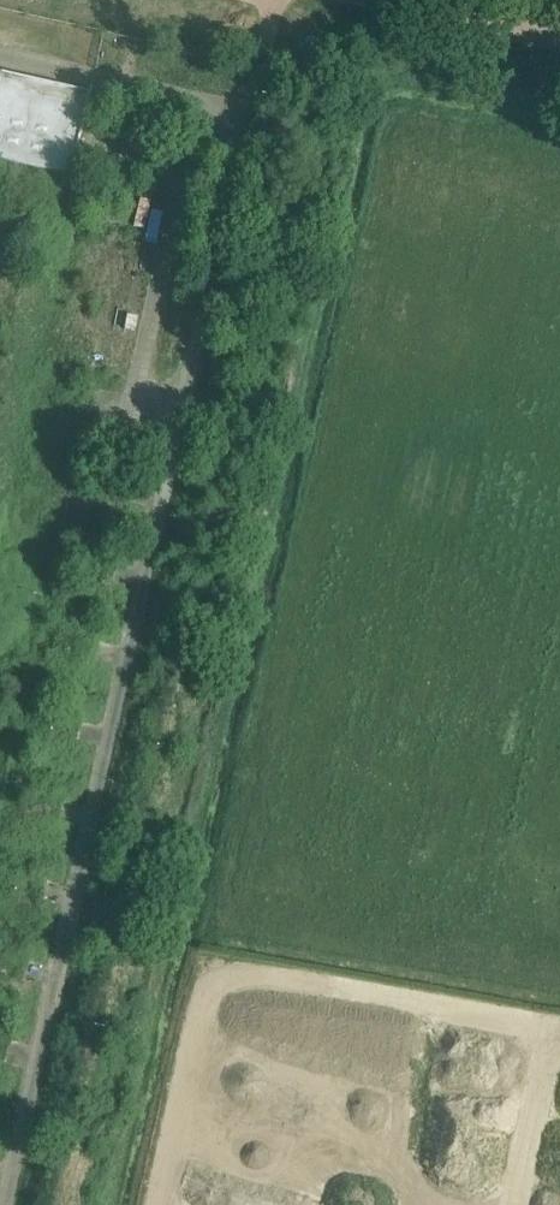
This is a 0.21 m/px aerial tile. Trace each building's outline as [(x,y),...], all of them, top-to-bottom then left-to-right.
[(41,170),(72,177),(91,94),(0,73),(0,160),(41,170)] [(41,170),(0,160),(0,354),(41,170)]
